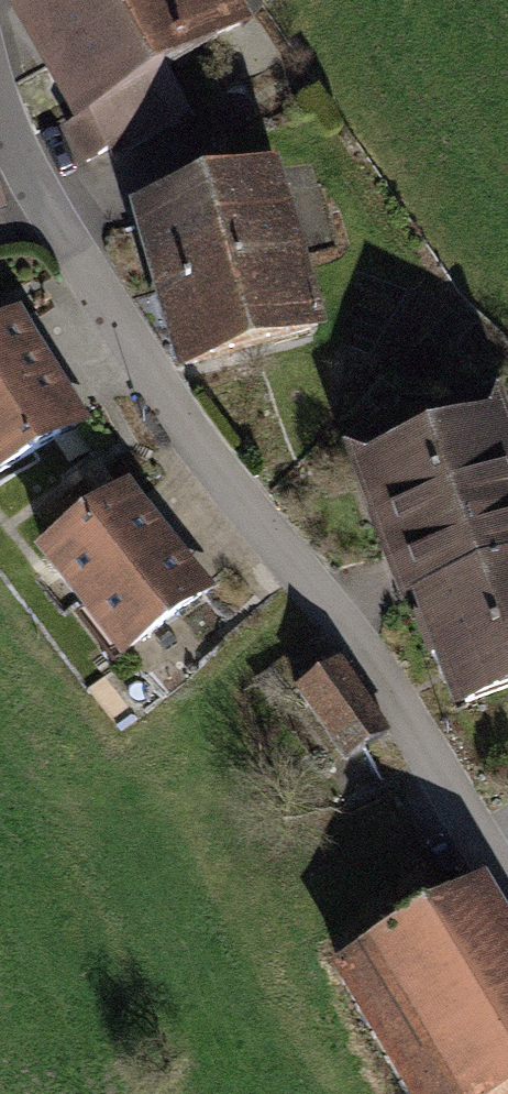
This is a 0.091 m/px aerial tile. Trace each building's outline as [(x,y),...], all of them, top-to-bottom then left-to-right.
[(68,129),(86,160),(181,107),(159,68),(239,23),(226,0),(41,0),(103,109),(68,129)] [(269,183),(144,219),(185,364),(311,328),(269,183)] [(0,335),(0,471),(79,422),(17,324),(0,335)] [(425,592),(507,561),(507,492),(506,493),(482,426),(378,463),(399,520),(388,523),(399,553),(409,549),(425,592)] [(89,449),(76,429),(57,442),(71,462),(89,449)] [(99,491),(111,481),(102,468),(89,478),(99,491)] [(123,496),(113,483),(100,493),(110,506),(123,496)] [(127,496),(47,559),(123,653),(202,590),(127,496)] [(425,592),(432,611),(419,615),(432,654),(446,649),(465,703),(507,688),(507,561),(425,592)] [(387,733),(340,663),(299,690),(345,760),(387,733)] [(341,978),(409,1093),(507,1093),(507,956),(475,899),(341,978)]
